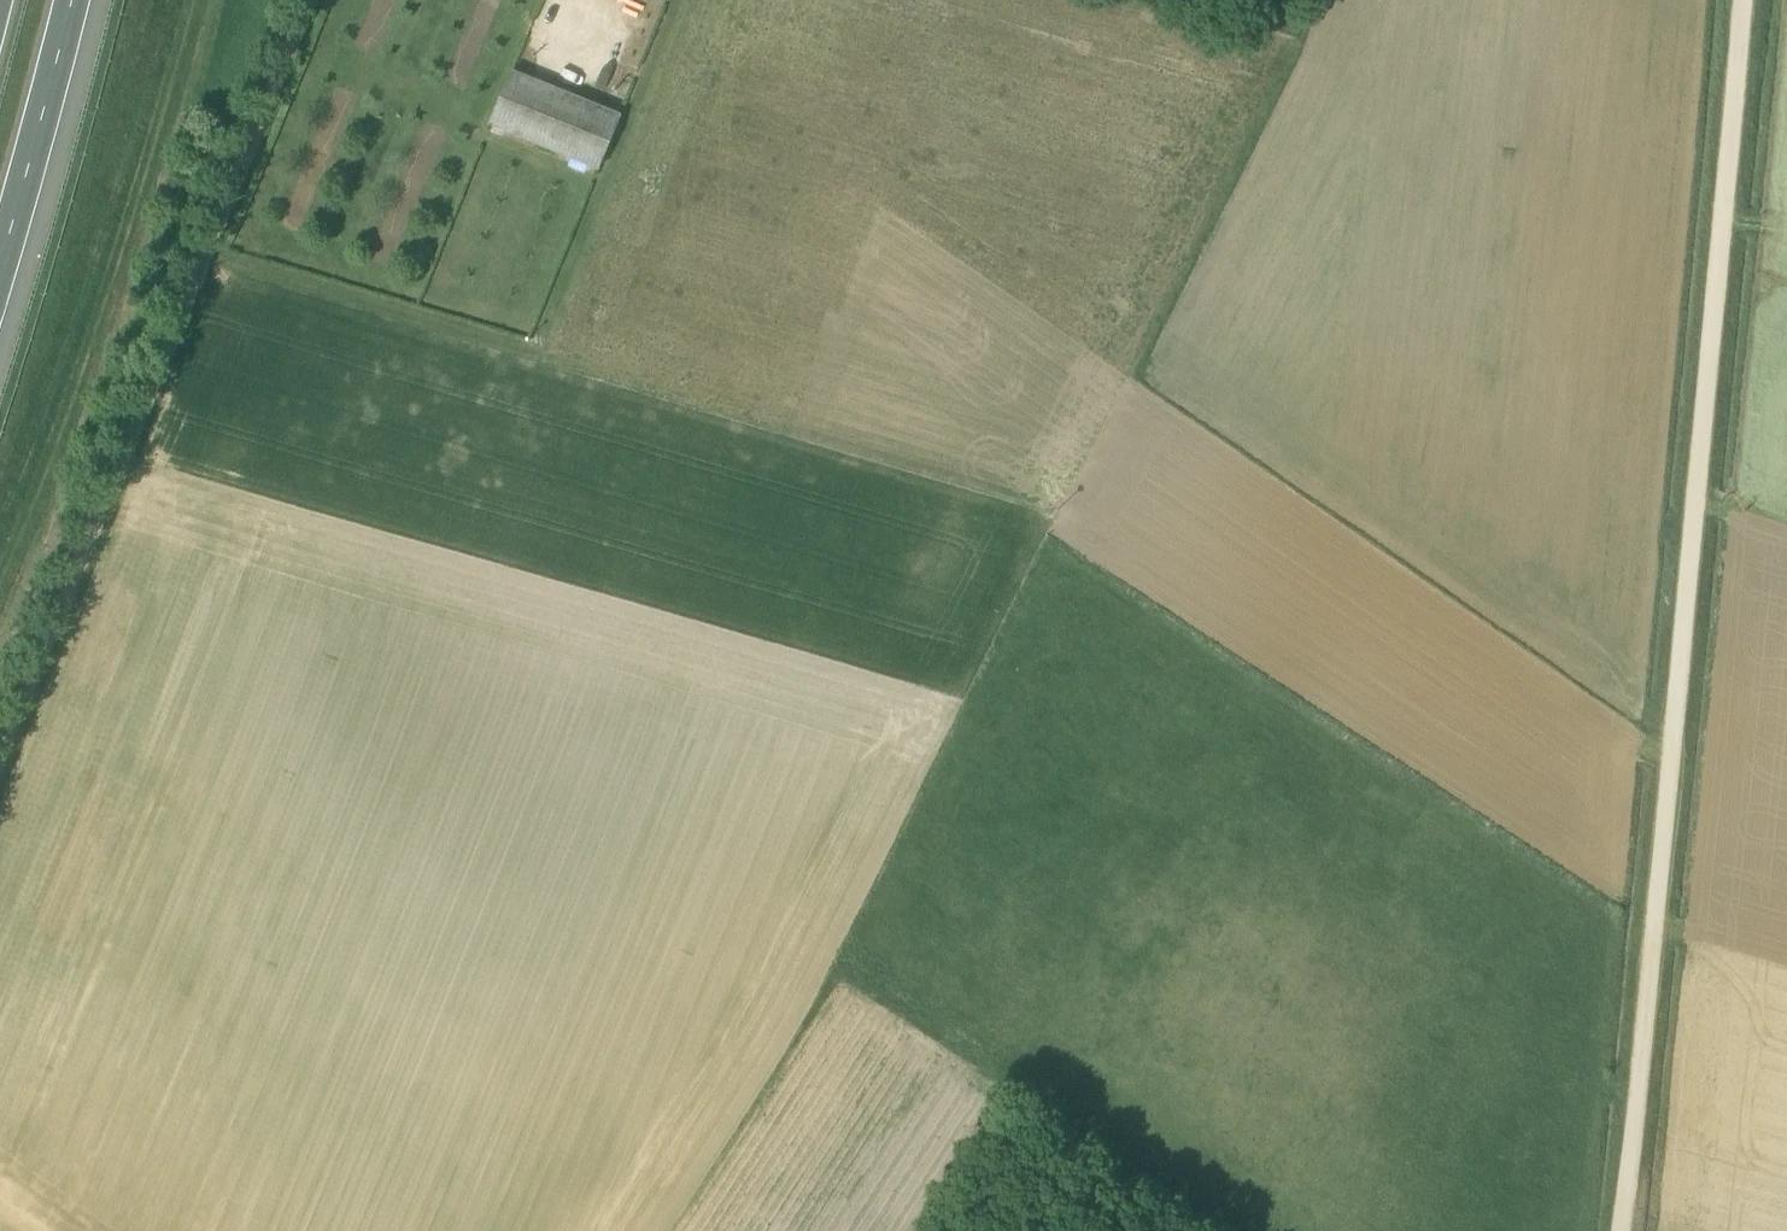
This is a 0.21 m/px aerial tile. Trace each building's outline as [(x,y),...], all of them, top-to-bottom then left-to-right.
[(598,168),(620,114),(513,70),(490,124),(598,168)]
